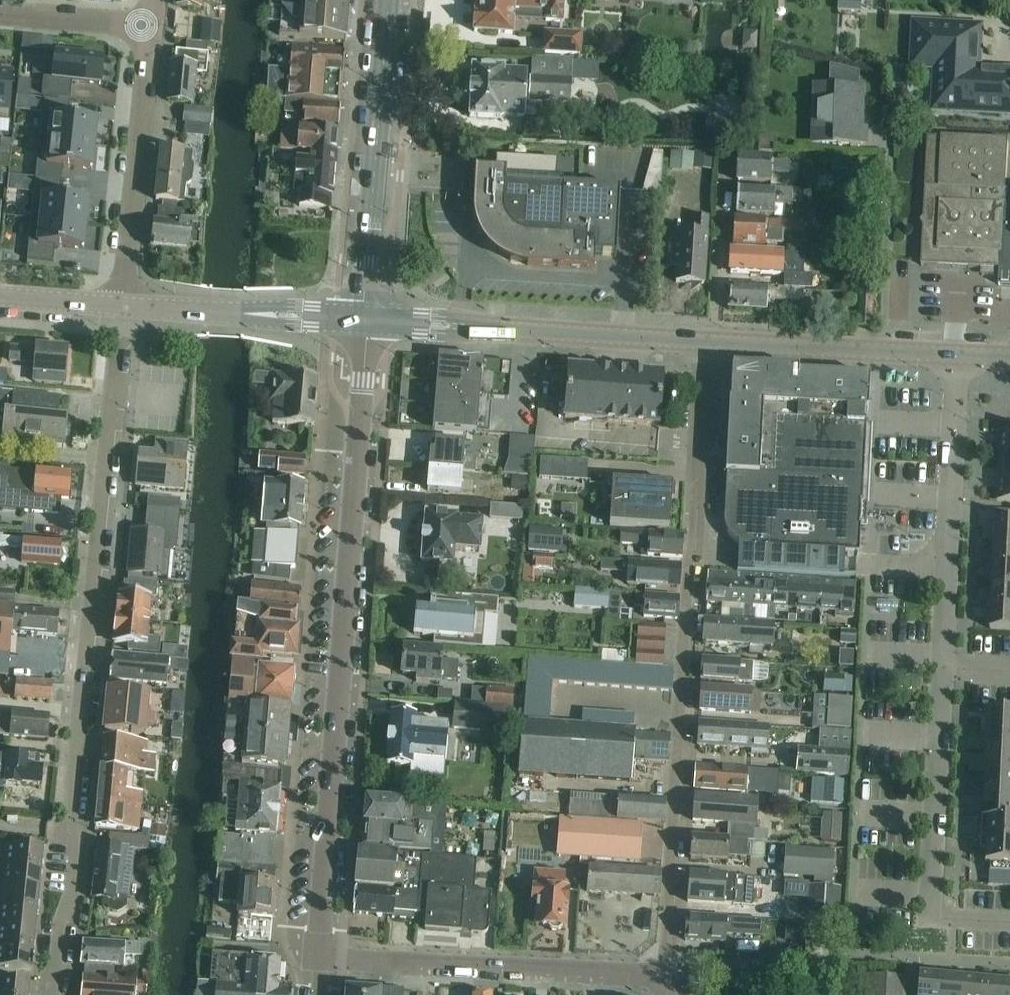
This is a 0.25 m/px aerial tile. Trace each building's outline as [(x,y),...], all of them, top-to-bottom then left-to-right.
[(175,6),(200,9),(201,0),(175,0),(175,6)] [(271,5),(270,7),(280,8),(278,36),(345,41),(349,0),(271,0),(271,5)] [(473,32),(511,34),(512,14),(544,16),(544,20),(560,21),(562,0),(475,0),(473,32)] [(838,10),(861,11),(862,0),(838,0),(838,10)] [(270,7),(269,23),(279,24),(279,20),(280,8),(274,8),(270,7)] [(200,42),(214,43),(218,43),(220,21),(202,20),(200,42)] [(913,58),(940,59),(938,110),(1009,114),(1009,74),(985,72),(985,75),(974,75),(976,30),(914,27),(913,58)] [(543,33),(542,53),(578,55),(579,35),(543,33)] [(170,63),(166,100),(190,102),(193,72),(206,73),(208,53),(206,53),(207,43),(186,41),(185,51),(175,50),(174,63),(170,63)] [(267,97),(284,98),(283,101),(338,106),(338,103),(337,103),(339,77),(340,77),(342,50),(287,47),(286,68),(269,68),(267,97)] [(46,52),(42,93),(71,96),(72,85),(72,83),(95,85),(99,86),(100,80),(100,74),(102,58),(55,53),(46,52)] [(532,58),(531,77),(571,79),(571,73),(572,61),(572,60),(572,59),(532,58)] [(811,83),(809,144),(859,146),(861,87),(858,87),(858,72),(829,65),(828,84),(811,83)] [(472,67),(469,116),(500,118),(500,115),(523,117),(525,72),(503,71),(503,68),(472,67)] [(10,121),(13,70),(0,69),(0,120),(10,121)] [(572,80),(571,79),(531,77),(529,77),(527,103),(570,105),(572,80)] [(18,79),(17,96),(29,97),(30,80),(18,79)] [(43,99),(39,139),(54,141),(89,144),(94,145),(97,120),(92,119),(69,117),(69,112),(70,102),(43,99)] [(337,126),(338,106),(283,101),(283,113),(301,115),(301,124),(337,126)] [(183,108),(182,124),(210,126),(211,110),(183,108)] [(280,148),(296,149),(296,153),(309,154),(335,154),(337,131),(281,127),(280,148)] [(772,151),(773,136),(753,134),(751,149),(772,151)] [(998,269),(1002,221),(1009,221),(1009,206),(1003,205),(1005,190),(1008,141),(926,137),(920,259),(920,265),(998,269)] [(39,139),(35,178),(50,180),(63,181),(63,178),(64,167),(87,169),(92,169),(94,145),(89,144),(54,141),(39,139)] [(9,165),(10,155),(10,144),(0,143),(0,164),(9,165)] [(268,148),(268,157),(279,158),(280,148),(268,148)] [(155,199),(162,200),(162,207),(177,208),(178,201),(186,202),(188,182),(191,180),(193,165),(190,162),(191,152),(161,149),(155,199)] [(651,152),(640,192),(652,193),(658,194),(660,153),(651,152)] [(713,153),(694,152),(693,166),(712,167),(713,153)] [(298,193),(298,197),(297,207),(329,209),(330,195),(332,195),(335,154),(309,154),(308,163),(295,162),(292,192),(298,193)] [(738,154),(736,181),(769,183),(769,174),(788,175),(789,162),(770,161),(771,156),(738,154)] [(488,249),(492,252),(496,256),(500,258),(505,261),(510,263),(515,264),(520,265),(526,266),(593,269),(593,255),(615,256),(618,189),(579,187),(561,186),(561,179),(554,178),(555,159),(494,156),(493,170),(473,169),(471,205),(471,208),(471,210),(472,215),(472,220),(474,224),(475,229),(477,233),(479,238),(482,242),(485,246),(488,249)] [(830,169),(847,169),(847,158),(830,158),(830,169)] [(35,178),(31,218),(46,219),(81,223),(87,223),(89,200),(84,199),(61,197),(63,181),(50,180),(35,178)] [(733,205),(736,207),(736,214),(772,215),(773,205),(790,206),(791,203),(804,204),(805,190),(774,189),(774,188),(737,186),(736,198),(733,200),(733,205)] [(154,220),(151,247),(188,250),(189,244),(199,245),(201,226),(191,225),(179,223),(181,209),(177,208),(162,207),(159,207),(157,220),(154,220)] [(870,209),(870,220),(879,220),(880,209),(870,209)] [(674,282),(704,284),(708,218),(693,217),(692,233),(669,232),(667,257),(675,257),(674,282)] [(31,218),(27,257),(53,260),(54,248),(54,244),(79,247),(85,247),(87,223),(81,223),(46,219),(31,218)] [(731,238),(734,239),(734,245),(762,247),(763,240),(781,241),(782,232),(801,233),(801,221),(735,218),(734,231),(731,232),(731,238)] [(998,269),(997,284),(1009,285),(1009,221),(1002,221),(998,269)] [(730,249),(729,273),(780,276),(782,252),(730,249)] [(782,287),(811,288),(812,275),(783,273),(782,287)] [(799,289),(729,285),(728,309),(766,311),(767,298),(769,298),(769,301),(798,303),(799,289)] [(858,293),(856,327),(871,328),(873,294),(858,293)] [(12,346),(11,362),(33,364),(32,371),(31,381),(65,384),(66,373),(68,349),(36,347),(36,348),(12,346)] [(508,399),(510,363),(482,361),(482,360),(438,356),(432,429),(476,432),(476,431),(488,432),(491,397),(508,399)] [(731,365),(725,479),(829,486),(861,489),(867,377),(798,374),(798,369),(731,365)] [(564,419),(590,421),(591,420),(592,420),(596,369),(568,367),(564,419)] [(591,420),(590,421),(651,425),(657,426),(661,374),(596,369),(592,420),(591,420)] [(273,402),(271,422),(314,426),(318,379),(285,376),(285,374),(271,373),(269,402),(273,402)] [(0,440),(64,447),(67,419),(57,418),(59,397),(0,390),(0,440)] [(997,465),(1009,466),(1009,431),(999,430),(997,465)] [(510,435),(509,456),(525,457),(525,458),(530,458),(535,459),(535,458),(532,457),(534,437),(510,435)] [(138,452),(135,486),(182,491),(187,443),(162,441),(161,454),(138,452)] [(431,441),(429,465),(474,469),(476,455),(480,456),(481,445),(431,441)] [(277,471),(276,474),(304,476),(305,456),(258,452),(257,470),(277,471)] [(540,457),(539,478),(587,480),(588,460),(540,457)] [(473,482),(460,480),(461,470),(474,472),(474,469),(429,465),(427,490),(472,494),(473,482)] [(997,465),(996,501),(1009,502),(1009,466),(997,465)] [(0,470),(0,510),(59,516),(61,498),(68,499),(71,472),(36,469),(36,473),(25,472),(16,471),(0,470)] [(529,491),(530,477),(523,477),(512,476),(511,490),(529,491)] [(736,542),(739,543),(741,545),(744,546),(747,546),(749,547),(752,547),(858,553),(860,525),(858,525),(859,517),(859,513),(859,509),(859,501),(861,501),(861,489),(829,486),(725,479),(724,510),(724,512),(723,515),(723,518),(724,520),(724,523),(725,525),(725,528),(726,530),(728,532),(729,535),(731,537),(732,538),(734,540),(736,542)] [(612,480),(609,523),(668,527),(671,484),(612,480)] [(266,524),(265,530),(290,533),(290,526),(300,527),(301,509),(302,509),(303,502),(302,502),(303,484),(263,481),(260,524),(266,524)] [(489,518),(520,520),(521,506),(490,504),(489,518)] [(130,530),(126,580),(157,582),(157,576),(168,577),(169,559),(162,558),(163,549),(169,550),(175,545),(177,509),(145,507),(143,531),(130,530)] [(452,564),(454,548),(479,551),(482,520),(456,518),(457,516),(426,513),(422,561),(452,564)] [(993,542),(1009,543),(1009,521),(994,521),(993,542)] [(569,525),(569,535),(582,536),(583,526),(569,525)] [(530,526),(528,549),(545,550),(560,552),(562,529),(547,528),(530,526)] [(262,565),(253,564),(252,577),(289,582),(290,567),(294,567),(297,534),(290,533),(265,530),(262,565)] [(621,530),(620,543),(647,545),(646,555),(681,558),(682,535),(648,532),(621,530)] [(22,549),(21,564),(59,567),(61,541),(22,538),(22,539),(0,538),(0,547),(22,549)] [(992,564),(1009,565),(1009,543),(993,542),(992,564)] [(533,553),(532,569),(534,569),(553,571),(554,555),(544,554),(533,553)] [(626,584),(679,588),(680,564),(601,558),(600,569),(616,570),(616,572),(626,573),(626,584)] [(1009,586),(1009,565),(992,564),(991,585),(1009,586)] [(707,571),(705,603),(706,604),(721,604),(721,616),(742,618),(750,618),(751,606),(751,597),(753,574),(738,573),(708,571),(707,571)] [(751,606),(750,618),(755,619),(773,620),(773,619),(774,608),(774,601),(776,576),(753,574),(751,597),(751,606)] [(774,608),(773,619),(774,619),(782,620),(783,608),(799,609),(801,577),(776,576),(774,601),(774,608)] [(801,577),(799,609),(819,611),(819,600),(821,579),(801,577)] [(819,600),(819,611),(834,612),(834,618),(853,619),(855,581),(847,580),(843,580),(821,579),(819,600)] [(118,593),(116,617),(149,620),(151,599),(155,599),(157,582),(126,580),(126,581),(123,581),(122,593),(118,593)] [(251,583),(249,605),(296,612),(298,612),(299,588),(251,583)] [(990,607),(1009,608),(1009,586),(991,585),(990,607)] [(573,602),(573,606),(607,609),(608,591),(574,589),(574,591),(573,602)] [(12,604),(14,591),(0,590),(0,603),(12,604)] [(607,609),(606,620),(619,622),(622,592),(608,591),(607,609)] [(679,596),(644,593),(635,593),(634,603),(643,603),(642,617),(677,620),(679,596)] [(416,606),(414,634),(434,636),(433,644),(477,648),(477,640),(483,640),(486,614),(497,615),(499,600),(519,602),(519,601),(447,594),(447,598),(431,596),(430,608),(416,606)] [(237,603),(235,622),(256,624),(259,624),(294,627),(295,626),(296,612),(249,605),(237,603)] [(11,633),(13,607),(0,606),(0,677),(6,677),(10,633),(11,633)] [(13,607),(11,633),(55,637),(57,612),(27,610),(28,608),(13,607)] [(1009,630),(1009,608),(990,607),(989,629),(1009,630)] [(147,639),(149,620),(116,617),(113,643),(145,646),(144,651),(156,652),(158,640),(147,639)] [(703,619),(701,643),(703,643),(704,643),(749,646),(749,653),(761,654),(762,647),(763,647),(772,647),(774,624),(705,619),(704,619),(703,619)] [(664,638),(665,625),(638,623),(637,636),(664,638)] [(254,644),(231,642),(229,658),(230,658),(239,659),(263,661),(263,655),(295,657),(298,627),(294,627),(259,624),(256,624),(254,644)] [(855,644),(856,630),(840,629),(839,643),(855,644)] [(663,652),(664,638),(637,636),(636,650),(663,652)] [(163,645),(161,657),(174,659),(175,647),(163,645)] [(415,675),(415,682),(439,684),(439,680),(456,681),(458,661),(440,660),(441,649),(403,646),(401,674),(415,675)] [(625,662),(626,651),(601,649),(600,660),(612,661),(624,662),(625,662)] [(662,666),(663,652),(636,650),(635,663),(636,663),(649,664),(661,666),(662,666)] [(839,650),(839,666),(852,666),(853,651),(839,650)] [(111,654),(108,679),(165,685),(167,659),(111,654)] [(528,654),(525,692),(551,695),(552,681),(545,680),(547,656),(528,654)] [(547,656),(545,680),(552,681),(573,682),(575,658),(547,656)] [(232,659),(229,703),(236,703),(290,708),(293,671),(262,669),(263,661),(239,659),(230,658),(232,659)] [(585,683),(587,659),(575,658),(573,682),(585,683)] [(700,658),(699,680),(701,680),(738,683),(738,681),(751,682),(751,680),(757,681),(759,681),(759,680),(760,662),(758,662),(753,662),(740,661),(703,658),(702,658),(700,658)] [(598,684),(600,660),(587,659),(585,683),(598,684)] [(610,685),(612,661),(600,660),(598,684),(610,685)] [(622,686),(624,662),(612,661),(610,685),(622,686)] [(635,663),(625,662),(624,662),(622,686),(634,687),(636,663),(635,663)] [(647,688),(649,664),(636,663),(634,687),(647,688)] [(659,689),(661,666),(649,664),(647,688),(659,689)] [(673,667),(662,666),(661,666),(659,689),(671,691),(673,667)] [(843,675),(823,674),(822,693),(842,694),(842,696),(851,697),(852,676),(843,676),(843,675)] [(15,680),(7,679),(7,687),(14,688),(14,699),(50,701),(51,681),(15,678),(15,680)] [(485,702),(485,704),(495,705),(512,707),(514,689),(486,686),(486,688),(485,702)] [(697,711),(750,715),(750,714),(759,714),(760,692),(751,691),(752,690),(699,686),(697,711)] [(106,690),(104,710),(156,715),(156,713),(157,702),(153,702),(149,701),(150,694),(106,690)] [(171,703),(170,712),(181,713),(183,713),(185,693),(172,691),(171,703)] [(525,692),(524,707),(549,709),(551,695),(525,692)] [(829,696),(826,727),(850,728),(852,698),(829,696)] [(455,702),(452,729),(480,731),(480,725),(510,728),(512,707),(495,705),(485,704),(484,705),(455,702)] [(229,703),(227,726),(288,730),(290,708),(236,703),(229,703)] [(524,707),(523,720),(548,722),(549,709),(524,707)] [(582,708),(581,725),(607,727),(608,710),(582,708)] [(984,729),(1009,730),(1009,710),(985,709),(984,729)] [(144,733),(145,723),(155,724),(156,715),(104,710),(102,729),(144,733)] [(608,710),(607,727),(633,729),(634,712),(608,710)] [(9,736),(8,737),(47,741),(49,715),(11,712),(11,713),(0,712),(0,736),(9,736)] [(388,743),(387,763),(410,765),(410,772),(443,775),(444,752),(445,752),(447,734),(446,734),(446,724),(416,722),(416,715),(391,713),(389,733),(388,733),(387,743),(388,743)] [(520,730),(519,773),(631,781),(632,761),(668,763),(670,736),(648,734),(649,730),(641,730),(633,729),(607,727),(581,725),(548,722),(523,720),(523,722),(523,730),(520,730)] [(696,746),(723,748),(725,722),(698,720),(696,746)] [(172,722),(171,738),(179,739),(181,739),(183,723),(180,723),(172,722)] [(725,722),(723,748),(752,750),(751,753),(767,754),(770,726),(725,722)] [(226,738),(225,748),(286,752),(288,730),(227,726),(222,727),(221,735),(226,738)] [(798,747),(797,759),(820,761),(819,774),(834,775),(840,776),(847,776),(851,731),(820,728),(818,748),(798,747)] [(983,749),(1009,751),(1009,730),(984,729),(983,749)] [(101,737),(97,781),(125,784),(126,769),(154,772),(155,754),(147,753),(148,741),(101,737)] [(225,748),(223,770),(223,771),(280,775),(280,768),(285,768),(286,752),(225,748)] [(982,772),(1009,775),(1009,751),(983,749),(982,772)] [(1,789),(5,786),(5,783),(20,785),(20,783),(40,785),(42,766),(37,766),(38,758),(7,754),(7,756),(0,755),(0,789),(1,789)] [(796,772),(819,774),(820,761),(797,759),(796,772)] [(694,765),(692,789),(694,789),(695,789),(746,793),(746,791),(777,793),(777,792),(789,793),(791,775),(778,775),(779,770),(769,770),(697,765),(696,765),(694,765)] [(221,799),(239,801),(279,804),(281,789),(279,789),(280,775),(223,771),(221,799)] [(981,796),(1009,797),(1009,775),(982,772),(981,796)] [(817,804),(833,805),(834,775),(819,774),(817,804)] [(97,781),(95,803),(138,807),(141,807),(142,792),(124,790),(125,784),(97,781)] [(570,815),(570,816),(578,817),(578,815),(616,818),(616,819),(665,822),(666,801),(570,793),(569,815),(570,815)] [(724,825),(724,839),(747,841),(754,841),(757,800),(693,794),(691,822),(724,825)] [(980,818),(985,819),(1009,818),(1009,797),(981,796),(980,818)] [(443,832),(444,822),(446,801),(434,800),(433,809),(434,809),(434,812),(412,811),(413,802),(366,798),(366,800),(363,802),(362,810),(365,813),(362,845),(431,850),(433,831),(443,832)] [(276,836),(277,831),(279,804),(239,801),(236,832),(276,836)] [(133,827),(134,820),(134,818),(140,818),(141,807),(138,807),(95,803),(93,825),(121,828),(121,827),(133,827)] [(840,843),(841,815),(821,814),(820,842),(840,843)] [(560,818),(557,856),(638,862),(638,861),(641,824),(560,818)] [(984,840),(1009,841),(1009,818),(985,819),(984,840)] [(149,836),(152,837),(155,837),(165,838),(165,837),(166,824),(154,823),(150,823),(149,836)] [(495,832),(484,831),(483,851),(494,852),(495,832)] [(109,846),(99,845),(92,898),(106,899),(106,903),(112,910),(119,911),(126,905),(127,896),(128,896),(133,849),(148,851),(149,838),(110,833),(109,846)] [(218,833),(214,863),(219,863),(222,863),(272,868),(275,839),(235,836),(235,835),(218,833)] [(726,857),(746,858),(747,841),(724,839),(691,837),(689,860),(726,862),(726,857)] [(989,862),(1009,863),(1009,841),(984,840),(983,862),(989,862)] [(4,843),(2,865),(41,869),(44,848),(4,843)] [(814,873),(813,881),(832,883),(834,851),(785,847),(783,875),(795,875),(795,872),(814,873)] [(402,886),(402,891),(419,891),(419,877),(420,873),(421,853),(358,848),(356,883),(393,886),(393,885),(402,886)] [(425,913),(424,929),(461,932),(461,930),(470,930),(470,932),(482,933),(484,933),(485,932),(486,932),(487,930),(488,929),(488,928),(492,891),(474,889),(477,858),(421,853),(420,873),(419,877),(419,891),(419,892),(417,912),(425,913)] [(989,862),(989,871),(988,871),(988,885),(1009,886),(1009,863),(989,862)] [(219,881),(218,902),(236,903),(235,915),(272,919),(276,885),(274,884),(275,868),(272,868),(222,863),(219,863),(214,863),(214,865),(216,866),(216,880),(219,881)] [(0,880),(0,885),(39,889),(41,869),(2,865),(0,880)] [(589,866),(588,891),(661,896),(662,871),(589,866)] [(535,926),(549,927),(551,930),(558,930),(561,928),(564,928),(567,890),(562,890),(563,874),(535,871),(533,888),(532,900),(537,901),(535,926)] [(689,873),(688,901),(734,902),(734,904),(753,905),(755,876),(735,875),(689,873)] [(784,881),(783,897),(807,899),(808,883),(784,881)] [(37,909),(39,889),(0,885),(0,905),(37,909)] [(808,885),(807,916),(838,918),(840,886),(808,885)] [(418,892),(419,892),(419,891),(402,891),(355,887),(353,912),(392,915),(392,917),(413,918),(414,912),(417,912),(418,892)] [(35,929),(37,909),(0,905),(0,926),(35,929)] [(685,915),(683,939),(725,941),(725,933),(762,935),(763,918),(685,915)] [(803,941),(806,941),(807,920),(786,919),(785,940),(794,940),(794,946),(802,946),(803,941)] [(824,925),(812,924),(811,945),(823,946),(824,925)] [(33,950),(35,929),(0,926),(0,946),(33,950)] [(199,955),(211,957),(213,940),(201,939),(199,955)] [(83,941),(81,964),(86,964),(85,976),(113,979),(114,966),(122,966),(122,957),(141,958),(142,945),(131,945),(131,944),(83,941)] [(33,950),(0,946),(0,968),(31,971),(33,950)] [(236,956),(213,954),(210,981),(196,980),(195,994),(290,994),(291,988),(278,987),(280,959),(245,956),(245,957),(236,956)] [(940,974),(917,972),(915,994),(938,994),(940,974)] [(938,994),(961,994),(962,976),(940,974),(938,994)] [(961,994),(982,994),(983,978),(962,976),(961,994)] [(134,983),(83,978),(81,994),(133,994),(134,993),(145,994),(146,984),(134,983)] [(864,978),(863,994),(905,994),(906,980),(864,978)] [(982,994),(1003,994),(1005,980),(983,978),(982,994)] [(30,982),(0,979),(0,994),(29,994),(30,982)]
